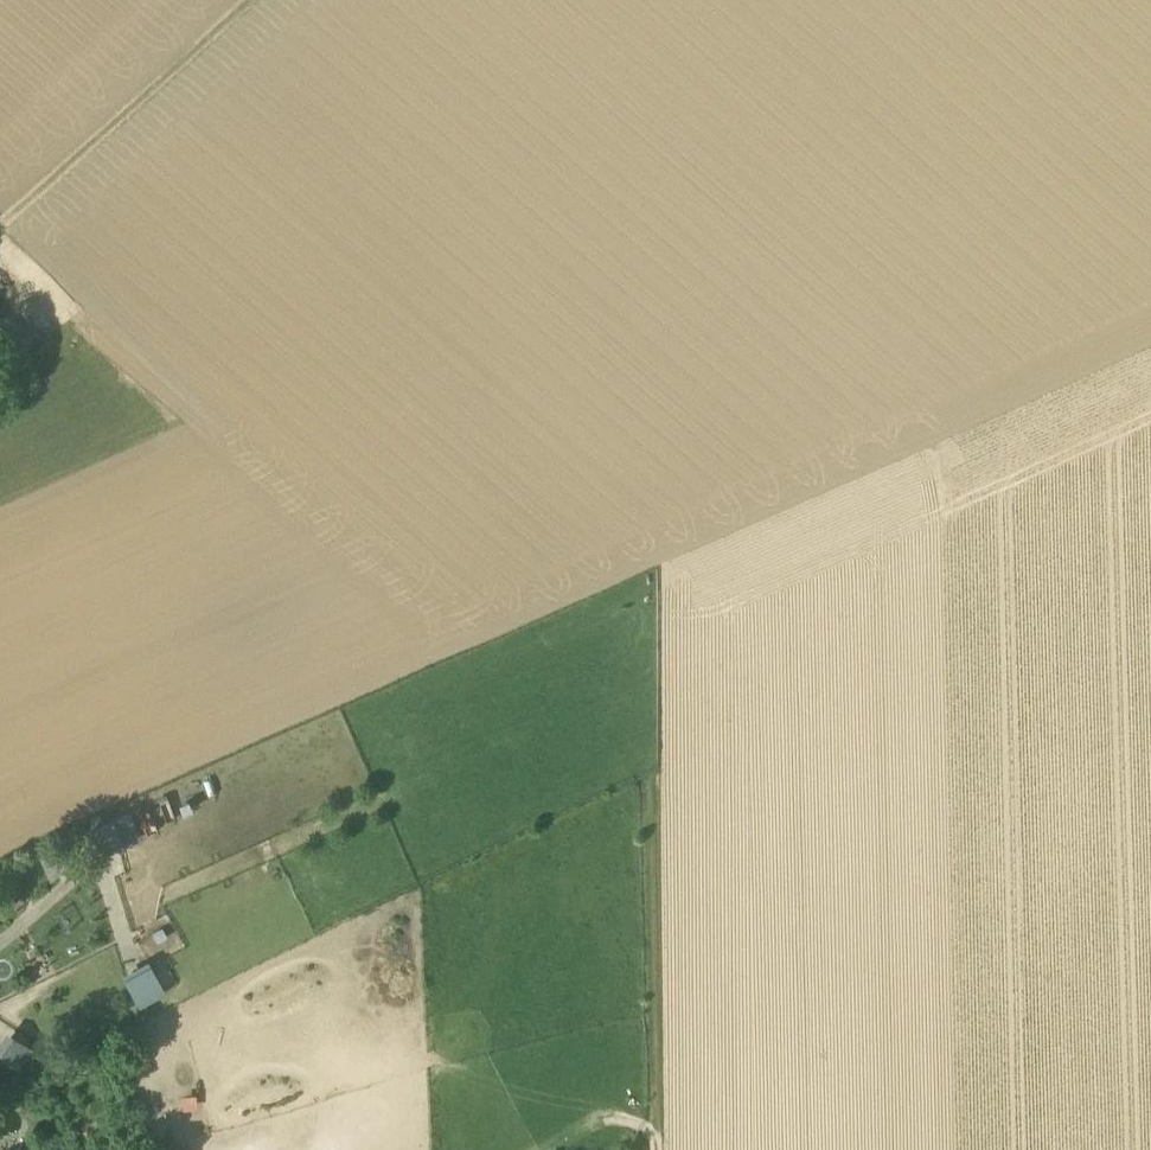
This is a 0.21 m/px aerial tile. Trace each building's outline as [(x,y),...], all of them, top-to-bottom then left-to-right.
[(128,813),(111,820),(123,847),(140,840),(128,813)] [(96,858),(123,847),(111,820),(84,832),(96,858)] [(149,965),(123,978),(139,1008),(165,994),(149,965)] [(5,1034),(0,1042),(0,1061),(17,1072),(30,1050),(5,1034)]
